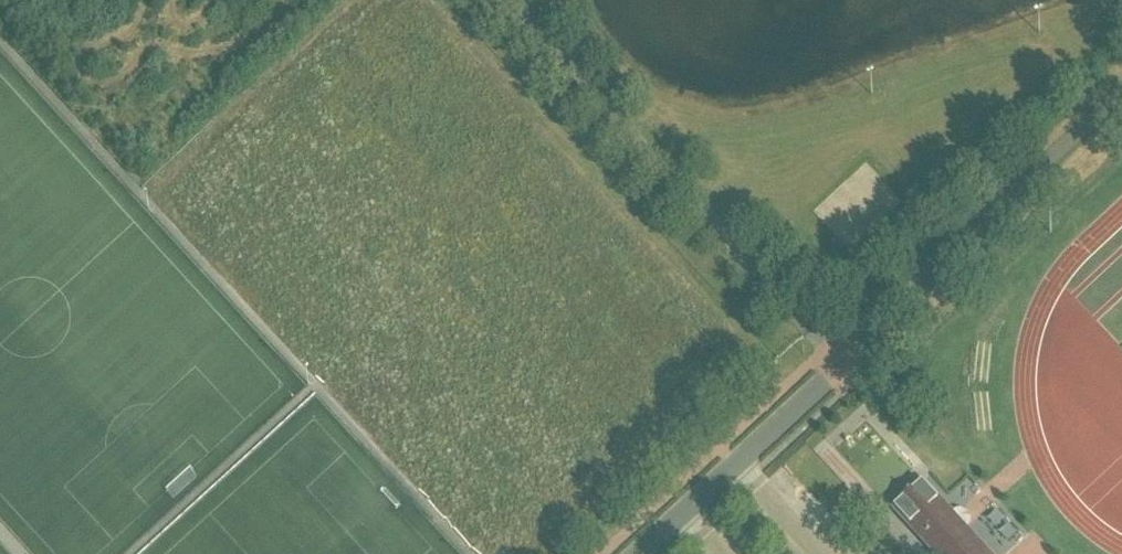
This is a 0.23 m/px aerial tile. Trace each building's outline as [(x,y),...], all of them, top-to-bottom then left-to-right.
[(816,320),(826,311),(817,300),(806,310),(816,320)] [(924,479),(890,508),(932,553),(992,553),(924,479)]
